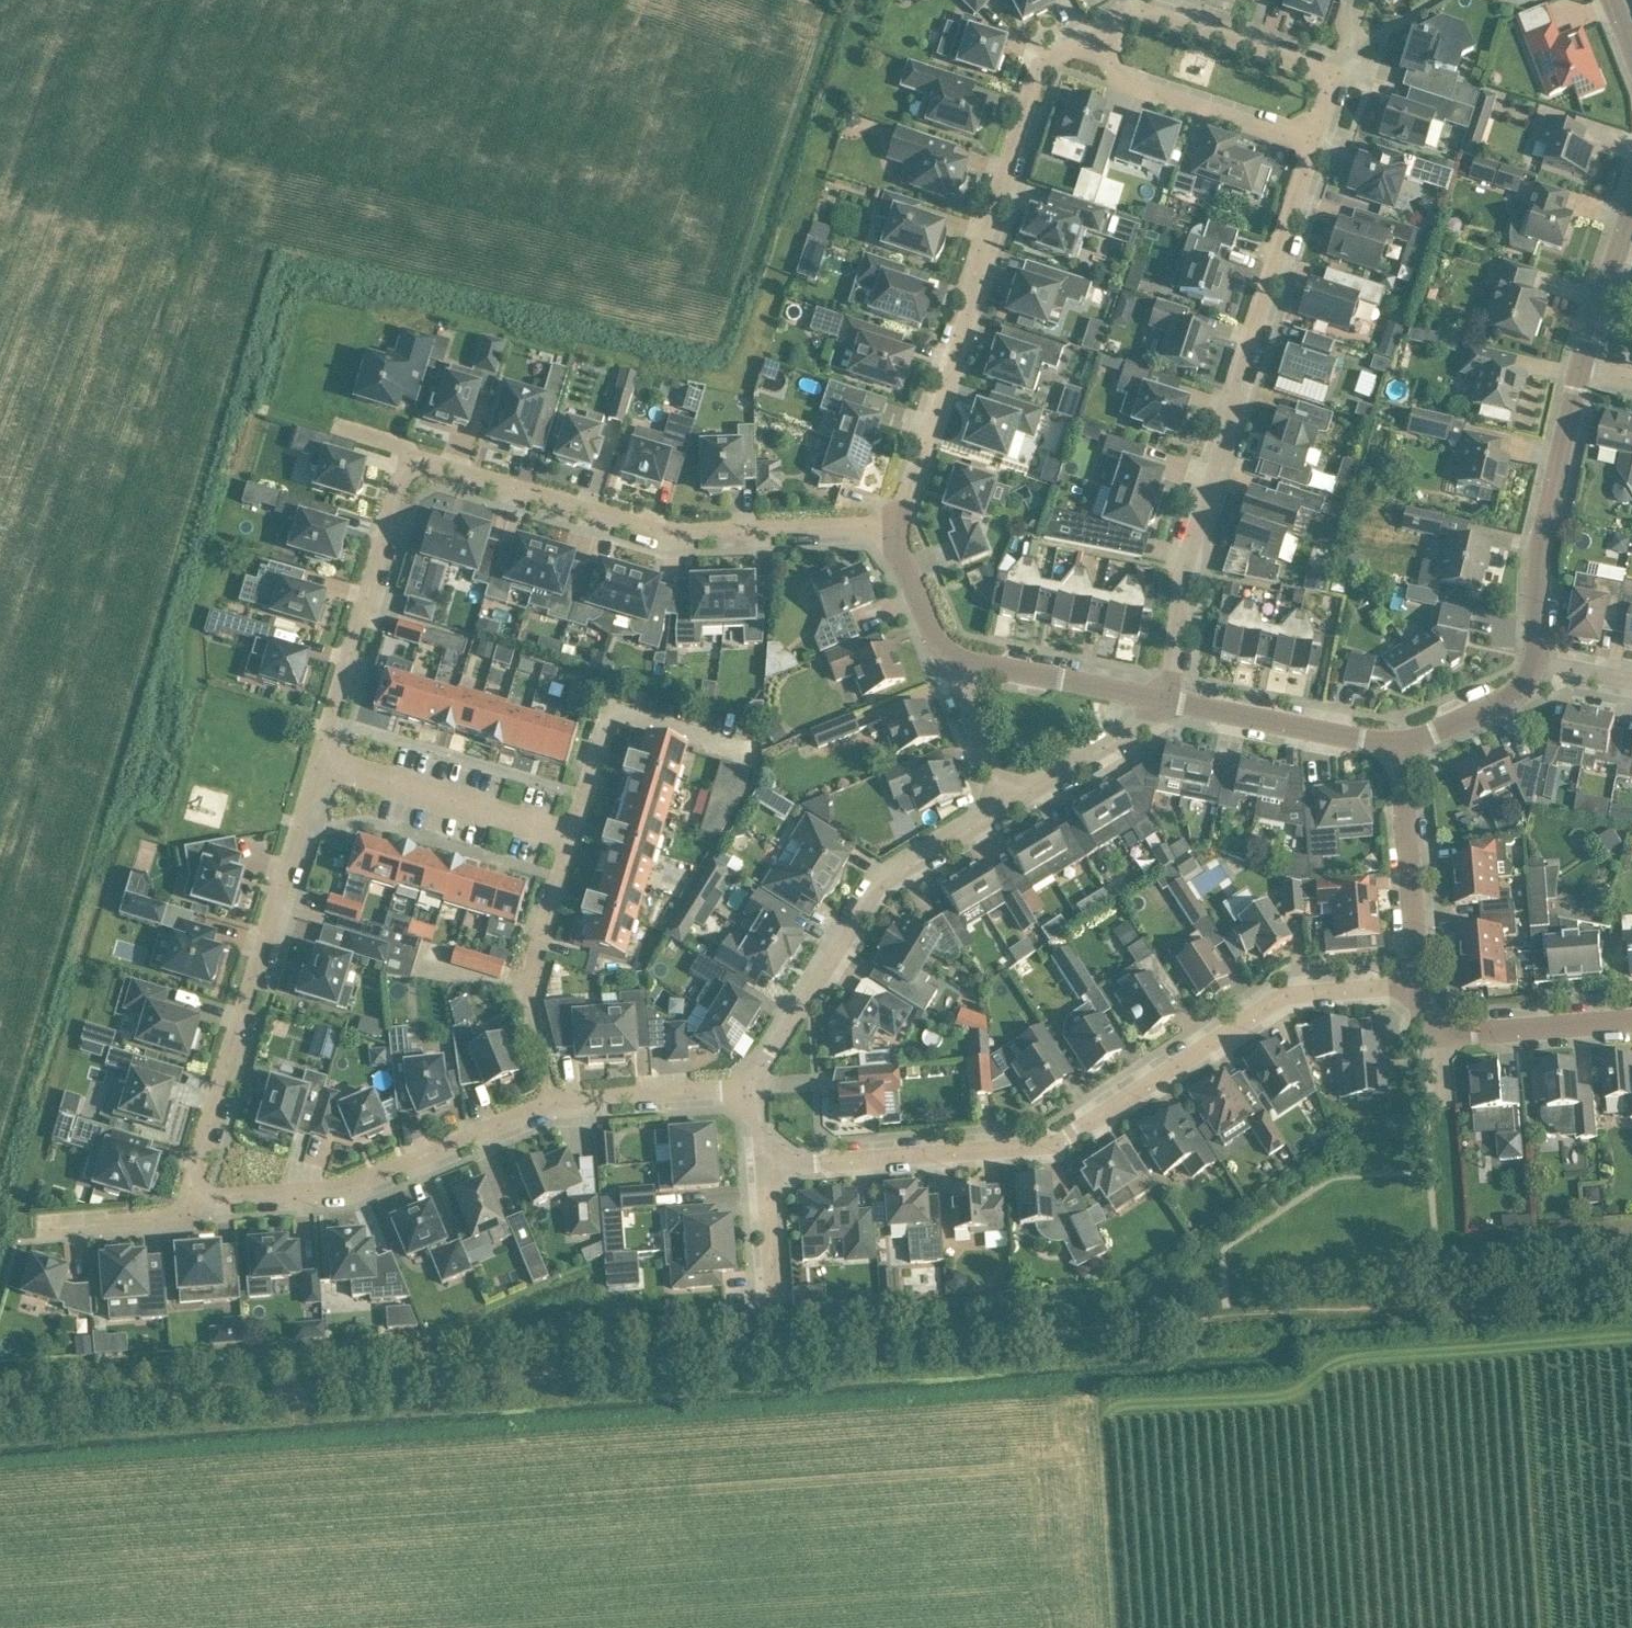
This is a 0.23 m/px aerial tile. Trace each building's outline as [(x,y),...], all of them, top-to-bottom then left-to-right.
[(1023,21),(1052,6),(1049,0),(1012,0),(1023,21)] [(1286,10),(1322,22),(1329,0),(1289,0),(1286,10)] [(959,64),(973,69),(993,76),(1005,41),(980,33),(983,23),(963,16),(949,60),(959,64)] [(1423,93),(1451,103),(1475,111),(1478,101),(1454,93),(1457,85),(1452,83),(1460,60),(1473,51),(1463,27),(1441,20),(1414,37),(1412,36),(1408,50),(1402,68),(1428,77),(1423,93)] [(1578,98),(1583,96),(1603,88),(1589,52),(1574,58),(1566,37),(1558,40),(1552,26),(1526,36),(1550,96),(1573,87),(1578,98)] [(956,77),(935,70),(910,62),(902,87),(927,95),(924,103),(933,106),(927,123),(973,138),(985,103),(972,99),(977,84),(956,77)] [(1410,89),(1405,104),(1398,102),(1394,114),(1388,112),(1380,135),(1423,149),(1432,122),(1444,126),(1447,116),(1470,124),(1474,113),(1475,111),(1451,103),(1423,93),(1410,89)] [(1475,111),(1474,113),(1490,118),(1497,96),(1481,91),(1478,101),(1475,111)] [(1063,117),(1056,139),(1089,149),(1082,170),(1081,172),(1083,172),(1083,171),(1088,172),(1092,174),(1102,177),(1104,177),(1116,139),(1103,135),(1108,120),(1109,115),(1103,113),(1105,106),(1089,101),(1088,97),(1080,95),(1078,97),(1074,96),(1066,118),(1063,117)] [(861,120),(858,115),(853,113),(847,115),(844,122),(846,127),(853,129),(859,126),(861,120)] [(1126,126),(1114,161),(1128,166),(1141,170),(1144,160),(1167,167),(1172,151),(1179,130),(1144,118),(1140,131),(1126,126)] [(1586,131),(1565,124),(1547,118),(1538,143),(1548,146),(1543,161),(1585,175),(1591,157),(1588,156),(1591,147),(1581,144),(1586,131)] [(957,147),(916,133),(899,127),(889,157),(910,164),(907,171),(918,174),(913,188),(944,198),(945,193),(955,196),(965,165),(952,161),(957,147)] [(1180,168),(1173,192),(1191,198),(1192,193),(1216,201),(1221,186),(1235,143),(1208,135),(1199,160),(1186,156),(1188,148),(1187,147),(1180,168)] [(1466,135),(1461,153),(1476,158),(1482,140),(1466,135)] [(1235,143),(1221,186),(1242,192),(1263,199),(1267,185),(1272,170),(1270,170),(1270,171),(1259,167),(1260,163),(1259,163),(1261,157),(1254,155),(1255,150),(1235,143)] [(1430,165),(1397,154),(1376,147),(1372,160),(1360,156),(1349,188),(1361,192),(1360,197),(1392,208),(1402,178),(1423,185),(1430,165)] [(1476,158),(1473,166),(1521,181),(1523,173),(1480,159),(1476,158)] [(1441,160),(1438,168),(1452,172),(1455,164),(1441,160)] [(1073,198),(1073,199),(1093,205),(1102,177),(1092,174),(1089,184),(1080,181),(1075,198),(1073,197),(1073,198)] [(1569,197),(1548,191),(1534,186),(1528,205),(1525,204),(1518,212),(1513,221),(1510,229),(1509,240),(1511,249),(1534,257),(1538,244),(1560,251),(1570,223),(1565,221),(1568,213),(1564,211),(1569,197)] [(1032,211),(1024,236),(1034,239),(1032,245),(1053,252),(1070,258),(1079,229),(1101,237),(1134,247),(1140,227),(1114,219),(1116,213),(1093,205),(1073,199),(1053,192),(1047,208),(1040,206),(1038,213),(1032,211)] [(922,204),(901,198),(887,193),(879,217),(891,221),(883,247),(933,263),(945,226),(918,217),(922,204)] [(1414,229),(1399,224),(1378,217),(1374,230),(1339,218),(1327,256),(1377,272),(1388,238),(1408,245),(1409,245),(1414,229)] [(1238,232),(1218,226),(1208,223),(1203,240),(1221,248),(1232,251),(1238,232)] [(1421,273),(1433,235),(1414,229),(1409,245),(1408,245),(1401,267),(1421,273)] [(1221,248),(1203,240),(1190,236),(1178,273),(1185,276),(1180,292),(1219,304),(1230,272),(1215,267),(1221,248)] [(866,255),(850,305),(900,322),(920,329),(932,292),(901,282),(906,268),(885,262),(866,255)] [(1535,274),(1514,267),(1503,263),(1496,285),(1499,286),(1486,327),(1531,341),(1544,300),(1528,294),(1535,274)] [(799,267),(796,275),(816,281),(819,273),(799,267)] [(1092,284),(1069,276),(1048,269),(1043,286),(1020,278),(1009,312),(1020,315),(1030,319),(1036,321),(1045,324),(1050,308),(1063,313),(1067,302),(1080,306),(1081,300),(1086,302),(1092,284)] [(1386,289),(1348,277),(1327,270),(1323,284),(1310,280),(1298,316),(1348,332),(1358,301),(1379,308),(1386,289)] [(1127,280),(1125,288),(1137,292),(1140,284),(1127,280)] [(1439,291),(1424,286),(1417,304),(1433,310),(1439,291)] [(1121,292),(1116,307),(1129,312),(1134,297),(1121,292)] [(1189,310),(1168,304),(1157,300),(1149,326),(1170,333),(1161,361),(1176,366),(1197,373),(1199,367),(1203,369),(1209,351),(1204,350),(1210,333),(1185,325),(1189,310)] [(1020,315),(1017,326),(1033,331),(1036,321),(1030,319),(1020,315)] [(881,330),(861,323),(845,318),(838,339),(836,347),(857,354),(850,375),(900,391),(912,356),(877,344),(881,330)] [(1088,319),(1081,348),(1099,352),(1106,323),(1088,319)] [(1344,344),(1316,335),(1294,328),(1294,329),(1306,333),(1300,354),(1287,350),(1278,378),(1302,386),(1304,379),(1330,388),(1337,366),(1328,363),(1335,342),(1344,345),(1344,344)] [(1410,329),(1408,340),(1456,352),(1459,340),(1410,329)] [(417,403),(436,339),(402,330),(396,352),(388,351),(386,359),(370,355),(357,399),(397,411),(401,398),(417,403)] [(1064,348),(1045,342),(1024,335),(1019,350),(999,343),(995,354),(987,378),(1025,390),(1031,372),(1040,375),(1043,365),(1057,370),(1064,348)] [(444,359),(449,340),(438,336),(431,358),(440,361),(444,359)] [(497,375),(506,344),(485,337),(475,368),(497,375)] [(1384,338),(1378,355),(1392,360),(1398,343),(1384,338)] [(1467,347),(1461,374),(1479,378),(1476,390),(1473,405),(1481,407),(1479,417),(1511,424),(1514,414),(1514,415),(1519,391),(1523,392),(1527,375),(1494,367),(1497,354),(1476,349),(1467,347)] [(1102,356),(1098,366),(1123,373),(1126,364),(1102,356)] [(1376,357),(1372,370),(1384,374),(1389,362),(1376,357)] [(1152,372),(1126,364),(1123,373),(1117,392),(1128,395),(1121,416),(1148,425),(1147,430),(1162,435),(1163,430),(1177,434),(1187,402),(1147,389),(1152,372)] [(545,452),(569,371),(553,366),(543,400),(506,389),(491,439),(513,446),(512,449),(511,448),(511,450),(527,455),(528,453),(527,453),(528,450),(529,451),(530,448),(545,452)] [(624,425),(633,395),(638,374),(624,370),(609,420),(624,425)] [(468,425),(483,376),(469,372),(466,382),(448,377),(442,397),(434,395),(426,420),(452,428),(454,421),(468,425)] [(1369,397),(1376,378),(1362,373),(1355,392),(1369,397)] [(867,394),(847,388),(830,382),(820,411),(836,416),(834,421),(840,423),(834,439),(872,451),(882,420),(861,413),(867,394)] [(1057,415),(1073,418),(1079,388),(1063,385),(1057,415)] [(683,388),(678,409),(697,414),(702,393),(683,388)] [(1044,410),(1030,406),(1009,399),(1005,414),(979,406),(973,421),(970,421),(971,418),(970,418),(962,442),(966,443),(966,445),(1006,458),(1014,433),(1026,437),(1028,432),(1035,434),(1035,435),(1036,435),(1044,410)] [(1333,415),(1318,410),(1298,403),(1294,416),(1277,410),(1271,427),(1274,428),(1271,435),(1269,435),(1268,435),(1313,450),(1318,434),(1327,435),(1333,415)] [(1412,410),(1407,433),(1447,442),(1447,441),(1467,445),(1458,484),(1479,489),(1476,500),(1493,504),(1496,492),(1500,494),(1508,459),(1480,452),(1483,437),(1464,433),(1466,422),(1412,410)] [(605,418),(588,413),(585,426),(560,419),(554,438),(562,441),(557,459),(560,460),(561,463),(575,467),(577,465),(590,469),(593,458),(598,459),(602,445),(597,444),(605,418)] [(1608,413),(1600,450),(1624,455),(1618,478),(1625,480),(1620,482),(1617,485),(1615,490),(1614,495),(1617,499),(1620,503),(1625,504),(1630,503),(1631,503),(1631,418),(1608,413)] [(637,428),(633,442),(621,478),(636,482),(636,483),(646,486),(647,485),(661,490),(672,455),(685,459),(695,423),(671,416),(665,436),(637,428)] [(757,481),(755,427),(738,428),(738,438),(721,439),(722,445),(703,446),(705,492),(709,491),(711,496),(720,495),(723,491),(742,490),(741,482),(757,481)] [(360,481),(365,464),(331,454),(335,439),(298,428),(292,450),(314,457),(311,467),(321,470),(316,488),(355,499),(356,495),(358,494),(359,494),(361,493),(362,492),(362,491),(363,490),(363,489),(364,488),(364,486),(363,485),(363,484),(362,483),(361,482),(360,481)] [(1312,451),(1313,450),(1268,435),(1260,460),(1282,467),(1278,480),(1306,489),(1313,470),(1305,465),(1310,450),(1312,451)] [(1109,436),(1103,454),(1124,461),(1120,473),(1117,472),(1113,474),(1110,483),(1113,487),(1115,488),(1114,491),(1159,506),(1165,489),(1161,482),(1164,473),(1141,465),(1147,449),(1126,442),(1109,436)] [(860,486),(872,451),(834,439),(829,456),(818,456),(812,472),(821,479),(819,488),(843,487),(844,481),(860,486)] [(758,491),(781,491),(782,491),(782,462),(757,463),(758,491)] [(1046,468),(1041,482),(1055,487),(1059,473),(1046,468)] [(995,483),(978,477),(957,470),(945,508),(956,511),(952,523),(957,534),(951,537),(962,563),(989,552),(978,526),(972,528),(970,522),(972,516),(983,520),(995,483)] [(1475,499),(1478,490),(1455,484),(1453,493),(1475,499)] [(1325,500),(1300,492),(1279,485),(1275,497),(1251,489),(1241,519),(1291,535),(1300,510),(1320,516),(1325,500)] [(1346,504),(1350,490),(1338,486),(1333,500),(1346,504)] [(1404,494),(1387,490),(1384,502),(1401,506),(1404,494)] [(1054,509),(1045,539),(1116,553),(1118,547),(1124,529),(1144,535),(1144,534),(1147,526),(1154,522),(1159,506),(1114,491),(1108,508),(1104,521),(1083,514),(1082,518),(1079,527),(1058,521),(1061,512),(1054,509)] [(339,510),(282,493),(277,509),(297,515),(293,530),(297,531),(292,549),(317,557),(316,559),(331,563),(332,561),(336,562),(337,560),(339,561),(343,547),(341,546),(345,533),(340,532),(341,527),(334,525),(339,510)] [(1439,538),(1444,518),(1407,509),(1402,529),(1439,538)] [(450,565),(462,522),(461,523),(435,515),(433,519),(431,519),(427,534),(429,534),(422,557),(433,560),(422,596),(439,601),(450,565)] [(485,524),(471,520),(466,518),(464,523),(462,522),(450,565),(476,573),(473,583),(489,588),(496,563),(501,545),(487,540),(490,530),(483,528),(485,524)] [(1291,536),(1291,535),(1241,519),(1235,539),(1238,540),(1235,549),(1254,555),(1253,563),(1248,562),(1245,579),(1277,585),(1280,567),(1276,566),(1286,534),(1291,536)] [(1616,536),(1612,552),(1629,556),(1631,540),(1631,539),(1616,536)] [(1489,546),(1467,541),(1450,537),(1439,582),(1456,586),(1457,586),(1465,588),(1478,591),(1489,546)] [(534,590),(548,543),(541,541),(533,539),(529,538),(528,542),(518,539),(510,568),(496,563),(489,588),(485,599),(507,605),(512,590),(519,592),(521,587),(534,590)] [(565,553),(566,550),(563,548),(556,545),(548,543),(534,590),(546,594),(545,600),(552,602),(547,617),(569,624),(580,589),(566,584),(574,555),(565,553)] [(1365,562),(1352,544),(1336,556),(1332,570),(1348,574),(1365,562)] [(1058,550),(1055,565),(1073,568),(1076,553),(1058,550)] [(1017,619),(1029,558),(1024,557),(1009,574),(999,572),(992,609),(1001,611),(1000,615),(1017,619)] [(1042,581),(1035,560),(1029,558),(1017,619),(1035,622),(1035,617),(1044,619),(1051,583),(1042,581)] [(617,615),(630,572),(621,569),(620,564),(608,561),(605,565),(601,564),(592,592),(580,589),(569,624),(586,629),(588,622),(593,623),(602,619),(604,611),(617,615)] [(306,574),(271,563),(257,607),(274,612),(273,614),(316,627),(317,623),(322,625),(326,609),(322,608),(326,596),(301,588),(306,574)] [(1588,577),(1579,575),(1575,595),(1578,596),(1574,621),(1578,622),(1574,638),(1600,642),(1606,612),(1619,614),(1620,609),(1625,584),(1625,580),(1627,571),(1591,564),(1588,577)] [(979,571),(983,582),(996,577),(992,566),(979,571)] [(1069,629),(1081,569),(1075,568),(1061,584),(1051,583),(1044,619),(1053,621),(1052,625),(1069,629)] [(820,653),(839,645),(859,637),(849,612),(874,602),(860,570),(856,572),(855,569),(842,574),(844,577),(839,578),(836,570),(811,579),(828,619),(823,621),(815,640),(820,653)] [(1094,591),(1086,570),(1081,569),(1069,629),(1086,632),(1087,628),(1096,629),(1103,593),(1094,591)] [(971,587),(983,582),(979,571),(967,576),(971,587)] [(630,572),(617,615),(631,620),(629,627),(633,635),(641,638),(639,645),(659,650),(663,635),(666,612),(652,608),(660,581),(656,580),(655,575),(642,572),(640,575),(630,572)] [(723,575),(724,624),(739,623),(739,628),(744,628),(745,645),(763,644),(765,601),(758,602),(754,597),(753,578),(741,578),(741,574),(723,575)] [(710,624),(724,624),(723,575),(704,575),(704,580),(692,580),(693,599),(689,604),(682,604),(682,615),(679,616),(677,631),(677,647),(701,646),(703,630),(710,629),(710,624)] [(1308,576),(1305,591),(1327,596),(1330,581),(1308,576)] [(1120,639),(1132,579),(1127,578),(1112,595),(1103,593),(1096,629),(1104,631),(1103,635),(1120,639)] [(1139,638),(1148,640),(1155,603),(1145,601),(1138,580),(1132,579),(1120,639),(1138,642),(1139,638)] [(1625,580),(1625,584),(1620,609),(1631,612),(1631,581),(1625,580)] [(1227,583),(1225,595),(1238,599),(1241,586),(1227,583)] [(1456,586),(1453,598),(1463,599),(1465,588),(1457,586),(1456,586)] [(1410,589),(1408,602),(1437,608),(1440,595),(1410,589)] [(437,606),(411,598),(410,598),(405,616),(432,624),(437,606)] [(1238,662),(1250,602),(1244,601),(1230,618),(1220,616),(1212,652),(1222,654),(1221,659),(1238,662)] [(1263,624),(1255,603),(1250,602),(1238,662),(1255,665),(1256,661),(1265,663),(1272,626),(1263,624)] [(1472,613),(1451,608),(1442,606),(1436,631),(1408,649),(1406,645),(1405,645),(1428,683),(1452,668),(1462,661),(1467,638),(1472,613)] [(212,610),(205,633),(220,637),(222,631),(257,641),(257,640),(272,645),(277,630),(274,629),(261,625),(225,614),(212,610)] [(1289,672),(1301,612),(1296,611),(1281,628),(1272,626),(1265,663),(1273,664),(1272,669),(1289,672)] [(1314,634),(1307,613),(1301,612),(1289,672),(1307,676),(1308,671),(1317,673),(1324,636),(1314,634)] [(263,617),(261,625),(274,629),(276,621),(263,617)] [(479,620),(475,635),(495,641),(500,626),(479,620)] [(420,646),(422,642),(425,630),(425,629),(400,622),(395,638),(420,646)] [(445,649),(449,635),(432,630),(431,632),(425,630),(422,642),(445,649)] [(449,635),(445,649),(464,655),(468,641),(449,635)] [(257,641),(252,657),(268,662),(262,679),(264,679),(262,684),(278,688),(280,684),(298,689),(299,687),(303,688),(309,670),(304,669),(308,656),(272,645),(257,640),(257,641)] [(482,640),(477,656),(492,661),(497,644),(482,640)] [(552,641),(547,655),(554,657),(553,659),(558,660),(558,658),(563,644),(552,641)] [(891,646),(884,649),(867,656),(861,641),(841,650),(826,655),(837,682),(855,674),(864,697),(905,680),(891,646)] [(499,644),(494,662),(511,667),(516,650),(499,644)] [(1428,683),(1405,645),(1376,663),(1361,659),(1352,656),(1344,684),(1368,691),(1371,682),(1383,685),(1385,689),(1396,683),(1402,693),(1425,679),(1428,683)] [(766,670),(795,669),(794,646),(765,647),(766,670)] [(606,654),(595,650),(590,667),(601,671),(606,654)] [(677,653),(667,653),(667,667),(678,666),(677,653)] [(612,674),(617,657),(606,654),(601,671),(612,674)] [(523,659),(519,672),(532,675),(535,662),(523,659)] [(545,665),(542,674),(555,677),(558,669),(545,665)] [(409,680),(387,674),(387,673),(386,672),(374,711),(375,711),(376,710),(399,717),(409,680)] [(570,672),(565,690),(581,695),(586,677),(570,672)] [(423,724),(434,687),(409,680),(399,717),(423,724)] [(446,733),(458,694),(434,687),(423,724),(438,729),(438,730),(446,733)] [(472,735),(483,698),(459,691),(458,694),(446,733),(455,735),(456,731),(472,735)] [(494,747),(506,709),(507,706),(483,698),(472,735),(487,740),(486,745),(494,747)] [(744,717),(763,723),(764,703),(754,702),(747,708),(744,717)] [(938,738),(929,715),(924,703),(882,720),(883,721),(868,727),(872,737),(886,731),(896,755),(938,738)] [(1585,751),(1593,712),(1570,708),(1562,747),(1585,751)] [(519,753),(530,716),(506,709),(494,747),(503,750),(503,748),(519,753)] [(1609,753),(1612,739),(1616,717),(1593,712),(1585,751),(1582,768),(1595,770),(1596,762),(1620,767),(1622,755),(1609,753)] [(543,760),(554,723),(530,716),(519,753),(543,760)] [(853,716),(812,732),(819,749),(859,732),(853,716)] [(554,723),(543,760),(566,767),(566,768),(567,768),(579,729),(577,729),(577,730),(554,723)] [(779,724),(766,734),(774,746),(788,736),(779,724)] [(617,802),(667,817),(688,748),(689,748),(689,747),(638,732),(637,734),(633,733),(629,746),(633,747),(630,758),(628,758),(623,777),(624,777),(617,802)] [(1181,798),(1190,750),(1172,741),(1169,747),(1166,746),(1162,765),(1149,762),(1144,790),(1155,792),(1155,793),(1181,798)] [(1218,805),(1224,775),(1211,773),(1215,756),(1211,755),(1211,748),(1190,750),(1181,798),(1218,805)] [(1534,807),(1540,779),(1545,758),(1532,763),(1531,760),(1512,768),(1504,752),(1494,757),(1490,749),(1488,751),(1489,753),(1479,758),(1480,759),(1455,770),(1472,808),(1519,786),(1528,806),(1534,807)] [(1548,749),(1545,766),(1558,769),(1562,751),(1548,749)] [(1258,799),(1265,764),(1247,755),(1244,761),(1240,761),(1237,778),(1224,775),(1218,805),(1231,808),(1234,794),(1258,799)] [(1622,755),(1620,767),(1618,776),(1631,779),(1631,757),(1622,755)] [(919,812),(925,809),(961,795),(948,764),(925,774),(919,760),(899,768),(884,774),(895,800),(912,793),(919,812)] [(719,837),(742,800),(751,770),(722,761),(701,832),(719,837)] [(1306,828),(1304,804),(1303,786),(1286,788),(1290,770),(1286,770),(1286,763),(1265,764),(1258,799),(1255,819),(1297,826),(1306,828)] [(1143,791),(1139,794),(1126,802),(1115,783),(1112,785),(1107,780),(1093,795),(1111,825),(1124,818),(1131,829),(1132,828),(1141,842),(1158,832),(1149,817),(1151,817),(1155,793),(1155,792),(1144,790),(1143,791)] [(761,786),(753,798),(762,804),(770,791),(761,786)] [(1368,786),(1316,790),(1317,803),(1304,804),(1306,828),(1307,840),(1308,858),(1310,882),(1320,881),(1325,881),(1323,859),(1339,858),(1338,842),(1372,839),(1371,825),(1368,786)] [(1086,858),(1104,847),(1119,838),(1111,825),(1093,795),(1073,801),(1075,808),(1072,809),(1081,824),(1070,831),(1086,858)] [(1608,819),(1611,801),(1595,797),(1591,815),(1608,819)] [(595,874),(646,888),(667,817),(617,802),(609,829),(607,829),(602,847),(603,848),(595,874)] [(831,803),(815,803),(815,818),(831,818),(831,803)] [(1613,805),(1610,820),(1621,822),(1624,807),(1613,805)] [(840,835),(822,824),(808,815),(792,841),(793,841),(786,853),(834,883),(849,858),(833,848),(840,835)] [(1086,858),(1070,831),(1059,838),(1049,823),(1046,825),(1042,820),(1027,835),(1046,865),(1054,877),(1086,858)] [(738,822),(729,836),(735,839),(745,836),(750,830),(738,822)] [(1297,826),(1295,838),(1307,840),(1306,828),(1297,826)] [(1021,897),(1033,890),(1054,877),(1046,865),(1027,835),(1008,841),(1009,847),(1007,849),(1013,859),(1002,866),(1021,897)] [(359,839),(360,838),(358,838),(358,840),(357,842),(352,843),(351,848),(354,851),(354,853),(347,877),(348,877),(349,876),(350,876),(343,900),(331,897),(330,899),(326,913),(360,924),(365,907),(372,883),(371,883),(382,846),(364,841),(361,840),(359,839)] [(1182,838),(1170,846),(1177,858),(1190,851),(1182,838)] [(236,907),(238,906),(241,895),(240,893),(238,892),(243,874),(237,872),(241,858),(239,857),(236,839),(185,848),(190,877),(200,880),(194,900),(232,912),(233,907),(236,907)] [(1453,858),(1455,882),(1500,878),(1513,877),(1516,869),(1509,860),(1508,854),(1508,846),(1514,845),(1516,842),(1516,839),(1462,844),(1462,858),(1453,858)] [(1237,842),(1234,855),(1247,858),(1250,844),(1237,842)] [(1163,870),(1173,864),(1177,861),(1166,844),(1152,853),(1163,870)] [(395,890),(408,849),(400,846),(398,851),(382,846),(371,883),(372,883),(395,890)] [(421,894),(431,857),(416,852),(416,851),(408,849),(395,890),(396,890),(397,887),(421,894)] [(818,908),(834,883),(786,853),(778,866),(777,865),(762,890),(794,910),(802,898),(818,908)] [(1178,871),(1183,878),(1197,870),(1187,854),(1177,861),(1173,864),(1177,871),(1178,871)] [(444,904),(456,863),(448,861),(447,862),(431,857),(421,894),(444,901),(443,904),(444,904)] [(714,860),(691,898),(714,913),(725,895),(715,889),(727,868),(714,860)] [(984,863),(981,864),(976,860),(962,875),(981,905),(991,899),(994,903),(1005,906),(1022,935),(1038,925),(1021,897),(1002,866),(991,873),(984,863)] [(468,912),(479,875),(463,870),(464,866),(456,863),(444,904),(468,912)] [(1532,929),(1551,927),(1546,869),(1528,870),(1532,929)] [(126,894),(150,901),(155,887),(147,874),(133,870),(126,894)] [(625,959),(646,889),(646,888),(595,874),(588,899),(586,899),(584,909),(581,918),(582,918),(579,929),(575,928),(571,941),(575,943),(574,945),(626,960),(626,959),(625,959)] [(492,919),(503,882),(479,875),(468,912),(492,919)] [(960,917),(981,905),(962,875),(943,880),(944,887),(942,889),(954,909),(942,916),(950,929),(956,937),(968,930),(960,917)] [(1192,926),(1207,916),(1183,878),(1168,888),(1192,926)] [(1501,891),(1500,878),(1455,882),(1457,905),(1481,903),(1482,916),(1516,913),(1515,904),(1512,900),(1512,890),(1501,891)] [(1376,890),(1350,892),(1349,879),(1325,881),(1320,881),(1322,900),(1333,904),(1334,916),(1378,913),(1376,890)] [(503,882),(492,919),(515,926),(516,927),(527,889),(526,888),(526,889),(503,882)] [(1283,884),(1286,917),(1303,915),(1301,883),(1283,884)] [(789,912),(771,901),(758,893),(745,914),(759,923),(752,935),(791,960),(802,943),(799,940),(802,934),(783,922),(789,912)] [(168,906),(150,901),(126,894),(120,915),(162,927),(168,906)] [(688,902),(668,935),(681,943),(694,923),(704,929),(714,913),(691,898),(688,902)] [(1292,940),(1280,922),(1266,901),(1238,919),(1243,927),(1232,934),(1246,954),(1257,947),(1264,958),(1292,940)] [(1326,954),(1357,951),(1356,938),(1380,936),(1378,913),(1334,916),(1335,929),(1324,934),(1326,954)] [(1459,930),(1461,953),(1505,950),(1504,937),(1518,936),(1516,913),(1482,916),(1483,928),(1459,930)] [(956,937),(950,929),(942,916),(922,929),(904,918),(898,929),(894,927),(887,938),(926,963),(932,953),(942,958),(948,955),(951,961),(965,952),(956,937)] [(1603,974),(1602,952),(1600,936),(1581,938),(1579,923),(1582,924),(1582,923),(1560,919),(1560,920),(1562,920),(1563,939),(1549,940),(1550,957),(1552,978),(1554,978),(1554,982),(1552,982),(1552,984),(1605,980),(1605,978),(1602,978),(1602,974),(1603,974)] [(390,945),(418,954),(422,939),(409,935),(411,925),(396,921),(393,931),(390,945)] [(1128,922),(1114,932),(1126,951),(1127,951),(1141,942),(1128,922)] [(393,931),(369,924),(364,938),(390,945),(393,931)] [(214,934),(184,925),(180,940),(176,939),(166,972),(210,985),(211,982),(214,980),(217,976),(218,972),(218,968),(216,964),(220,952),(209,949),(214,934)] [(390,945),(364,938),(337,930),(337,931),(348,934),(343,950),(332,947),(330,953),(318,950),(311,975),(305,973),(304,977),(299,976),(295,991),(299,992),(298,996),(347,1011),(353,990),(346,988),(355,956),(386,966),(387,958),(390,945)] [(1228,977),(1216,959),(1207,944),(1206,944),(1198,932),(1190,938),(1198,950),(1175,964),(1185,979),(1197,997),(1211,989),(1216,996),(1228,989),(1223,981),(1228,977)] [(791,961),(791,960),(752,935),(744,947),(730,938),(717,960),(729,967),(748,979),(754,969),(773,981),(787,958),(791,961)] [(920,972),(926,963),(887,938),(880,950),(884,952),(876,965),(896,977),(888,990),(925,1013),(938,992),(926,985),(930,978),(920,972)] [(1009,950),(1016,961),(1033,951),(1026,939),(1009,950)] [(1140,982),(1118,996),(1132,1018),(1144,1036),(1170,1020),(1163,1010),(1168,1007),(1156,987),(1170,978),(1145,939),(1141,942),(1127,951),(1136,965),(1131,968),(1140,982)] [(415,967),(418,954),(390,945),(387,958),(415,967)] [(1071,948),(1052,960),(1078,1000),(1097,988),(1071,948)] [(476,971),(480,957),(456,950),(452,964),(476,971)] [(1519,985),(1517,966),(1506,963),(1505,950),(1461,953),(1463,977),(1487,975),(1488,988),(1519,985)] [(709,984),(719,990),(722,984),(729,973),(701,955),(690,973),(709,984)] [(501,979),(505,965),(505,964),(480,957),(476,971),(501,979)] [(412,979),(415,967),(387,958),(386,966),(384,975),(412,979)] [(169,992),(134,981),(125,1009),(146,1016),(144,1022),(140,1021),(136,1037),(140,1038),(138,1043),(188,1059),(191,1049),(196,1049),(200,1033),(197,1030),(199,1021),(163,1010),(169,992)] [(411,983),(409,1002),(447,1008),(443,987),(411,983)] [(722,984),(719,990),(709,984),(696,1004),(698,1005),(712,1014),(745,1034),(761,1008),(743,997),(728,988),(722,984)] [(649,1028),(648,1017),(646,992),(620,994),(621,1012),(604,1013),(607,1064),(626,1063),(626,1056),(635,1055),(633,1029),(648,1028),(649,1028)] [(842,1010),(832,1025),(837,1028),(834,1033),(836,1057),(859,1055),(860,1069),(880,1067),(891,1066),(890,1051),(870,1053),(870,1042),(878,1027),(895,1038),(912,1010),(906,1007),(887,995),(878,1010),(856,997),(846,1013),(842,1010)] [(453,1025),(472,1020),(466,997),(447,1002),(453,1025)] [(607,1064),(604,1013),(587,1015),(586,1000),(544,1003),(557,1051),(558,1051),(553,1033),(576,1032),(579,1059),(589,1059),(589,1065),(607,1064)] [(1122,1051),(1110,1032),(1100,1017),(1099,1018),(1090,1003),(1074,1014),(1068,1018),(1065,1024),(1064,1032),(1068,1039),(1067,1039),(1088,1072),(1122,1051)] [(745,1034),(712,1014),(698,1005),(685,1025),(666,1026),(666,1016),(664,1016),(648,1017),(649,1028),(648,1028),(649,1050),(650,1050),(668,1048),(669,1062),(688,1060),(687,1049),(699,1048),(702,1044),(719,1054),(721,1050),(731,1056),(745,1034)] [(917,1011),(914,1021),(933,1027),(936,1018),(917,1011)] [(378,1038),(382,1024),(361,1017),(356,1031),(378,1038)] [(1341,1097),(1364,1095),(1386,1094),(1384,1060),(1386,1060),(1384,1039),(1348,1042),(1346,1022),(1314,1025),(1315,1047),(1316,1058),(1338,1056),(1341,1097)] [(513,1076),(517,1074),(502,1038),(487,1044),(486,1041),(483,1039),(480,1037),(476,1037),(473,1038),(467,1023),(453,1029),(459,1071),(478,1069),(485,1087),(500,1081),(502,1085),(515,1080),(513,1076)] [(1062,1056),(1050,1037),(1043,1026),(1017,1042),(1027,1058),(1013,1068),(1022,1081),(1019,1083),(1032,1104),(1063,1084),(1050,1064),(1062,1056)] [(309,1055),(331,1060),(337,1033),(315,1028),(309,1055)] [(422,1051),(409,1052),(407,1028),(389,1030),(396,1093),(410,1092),(410,1093),(419,1115),(434,1109),(436,1113),(449,1108),(447,1104),(451,1102),(444,1085),(441,1062),(424,1064),(422,1051)] [(988,1036),(977,1032),(968,1029),(967,1030),(970,1060),(990,1058),(988,1036)] [(85,1041),(82,1052),(102,1058),(105,1047),(85,1041)] [(1251,1069),(1241,1076),(1257,1100),(1262,1096),(1278,1119),(1317,1093),(1302,1048),(1285,1059),(1274,1042),(1246,1061),(1251,1069)] [(165,1066),(111,1049),(106,1066),(133,1074),(127,1093),(123,1092),(123,1090),(121,1089),(113,1116),(166,1132),(175,1102),(174,1102),(174,1103),(169,1101),(173,1085),(161,1081),(165,1066)] [(387,1049),(369,1051),(371,1069),(390,1067),(387,1049)] [(1604,1058),(1607,1100),(1626,1098),(1627,1108),(1631,1107),(1631,1114),(1631,1056),(1604,1058)] [(993,1094),(990,1058),(970,1060),(967,1060),(968,1074),(970,1096),(993,1094)] [(1547,1072),(1535,1073),(1537,1095),(1537,1097),(1549,1096),(1549,1104),(1542,1111),(1543,1121),(1551,1127),(1575,1125),(1577,1137),(1577,1139),(1599,1138),(1597,1112),(1594,1087),(1579,1089),(1578,1085),(1577,1063),(1546,1066),(1547,1072)] [(860,1087),(838,1089),(841,1122),(855,1121),(855,1123),(878,1121),(878,1119),(885,1119),(883,1094),(900,1093),(898,1071),(897,1066),(891,1066),(880,1067),(860,1069),(859,1069),(860,1087)] [(1519,1082),(1502,1083),(1501,1067),(1470,1069),(1471,1077),(1470,1078),(1468,1079),(1467,1080),(1466,1081),(1465,1083),(1465,1085),(1465,1087),(1465,1088),(1465,1090),(1465,1091),(1466,1092),(1467,1094),(1468,1095),(1470,1096),(1471,1097),(1473,1097),(1474,1111),(1477,1111),(1478,1121),(1480,1124),(1483,1127),(1487,1127),(1495,1126),(1498,1126),(1501,1161),(1525,1159),(1523,1134),(1522,1134),(1521,1131),(1520,1107),(1521,1107),(1519,1082)] [(317,1117),(325,1089),(328,1078),(307,1072),(302,1089),(290,1085),(291,1081),(275,1076),(274,1080),(273,1080),(265,1106),(261,1105),(256,1122),(260,1124),(259,1126),(262,1127),(261,1131),(278,1136),(279,1132),(295,1137),(302,1113),(317,1117)] [(1194,1092),(1191,1094),(1200,1108),(1199,1108),(1208,1122),(1209,1122),(1218,1135),(1225,1146),(1252,1129),(1248,1123),(1254,1119),(1236,1091),(1224,1073),(1207,1084),(1206,1082),(1193,1090),(1194,1092)] [(312,1135),(328,1139),(330,1132),(352,1139),(354,1142),(368,1136),(369,1139),(385,1133),(383,1129),(387,1128),(373,1095),(353,1103),(340,1099),(341,1094),(325,1089),(317,1117),(312,1135)] [(67,1093),(60,1113),(76,1119),(83,1098),(67,1093)] [(1207,1151),(1195,1133),(1179,1108),(1141,1132),(1151,1146),(1147,1149),(1159,1167),(1164,1176),(1184,1163),(1193,1177),(1215,1163),(1207,1151)] [(1254,1119),(1248,1123),(1252,1129),(1270,1156),(1286,1145),(1265,1112),(1254,1119)] [(120,1191),(130,1195),(132,1188),(148,1193),(149,1188),(154,1190),(158,1176),(153,1175),(158,1159),(128,1151),(132,1136),(79,1120),(72,1141),(94,1148),(90,1160),(103,1164),(97,1185),(107,1188),(106,1192),(119,1196),(120,1191)] [(673,1161),(716,1158),(714,1128),(655,1133),(656,1148),(671,1146),(673,1161)] [(1326,1130),(1313,1138),(1321,1150),(1334,1142),(1326,1130)] [(616,1167),(615,1158),(613,1136),(596,1138),(598,1160),(598,1168),(616,1167)] [(572,1237),(582,1236),(599,1234),(596,1198),(583,1199),(579,1185),(581,1184),(568,1150),(542,1161),(541,1159),(518,1168),(534,1206),(566,1193),(569,1200),(572,1237)] [(1089,1173),(1084,1177),(1095,1193),(1100,1190),(1107,1201),(1116,1213),(1135,1201),(1157,1186),(1148,1173),(1136,1155),(1123,1163),(1114,1150),(1086,1168),(1089,1173)] [(660,1192),(697,1189),(719,1187),(716,1158),(673,1161),(674,1175),(658,1176),(660,1192)] [(1104,1246),(1097,1232),(1095,1228),(1088,1212),(1071,1221),(1063,1205),(1057,1205),(1051,1193),(1050,1179),(1017,1181),(1020,1225),(1035,1224),(1036,1227),(1037,1229),(1037,1231),(1039,1234),(1041,1236),(1043,1238),(1044,1239),(1046,1241),(1049,1242),(1053,1243),(1056,1243),(1058,1243),(1061,1243),(1064,1242),(1064,1243),(1077,1237),(1086,1255),(1104,1246)] [(459,1193),(456,1194),(474,1239),(489,1232),(494,1244),(509,1239),(498,1214),(500,1213),(494,1199),(493,1199),(485,1182),(470,1188),(468,1184),(457,1189),(459,1193)] [(914,1187),(887,1189),(890,1227),(908,1226),(909,1232),(911,1263),(944,1261),(939,1196),(938,1196),(925,1197),(915,1198),(914,1187)] [(1008,1231),(1007,1224),(1006,1202),(986,1204),(984,1187),(952,1189),(955,1231),(970,1230),(971,1234),(1008,1231)] [(621,1190),(623,1210),(656,1207),(654,1188),(621,1190)] [(1586,1190),(1587,1204),(1602,1203),(1601,1189),(1586,1190)] [(870,1213),(855,1214),(853,1192),(801,1196),(804,1240),(806,1263),(815,1262),(823,1259),(828,1254),(830,1252),(831,1246),(831,1238),(831,1233),(846,1232),(848,1259),(873,1257),(872,1235),(870,1213)] [(396,1219),(393,1220),(408,1258),(428,1249),(442,1284),(473,1272),(460,1241),(447,1246),(430,1205),(413,1212),(411,1208),(395,1215),(396,1219)] [(1098,1205),(1087,1212),(1088,1212),(1095,1228),(1107,1222),(1098,1205)] [(666,1251),(732,1246),(730,1219),(717,1220),(716,1207),(668,1211),(669,1232),(665,1232),(666,1251)] [(1516,1228),(1535,1226),(1534,1211),(1515,1213),(1516,1228)] [(523,1214),(507,1221),(520,1252),(536,1246),(523,1214)] [(602,1215),(603,1229),(620,1228),(618,1214),(602,1215)] [(339,1236),(331,1236),(334,1283),(352,1282),(353,1298),(371,1297),(371,1302),(411,1299),(392,1253),(377,1259),(377,1261),(373,1261),(371,1245),(364,1246),(363,1234),(354,1235),(352,1231),(341,1232),(339,1236)] [(253,1278),(247,1279),(248,1299),(273,1297),(271,1279),(289,1278),(289,1276),(300,1275),(298,1246),(297,1246),(287,1247),(286,1240),(282,1240),(281,1236),(266,1237),(266,1241),(250,1243),(253,1278)] [(177,1248),(180,1292),(203,1290),(204,1303),(241,1300),(238,1266),(222,1268),(220,1245),(197,1247),(197,1242),(180,1243),(181,1248),(177,1248)] [(587,1263),(602,1256),(598,1246),(582,1254),(587,1263)] [(674,1290),(700,1288),(722,1286),(721,1273),(734,1272),(732,1246),(666,1251),(668,1266),(672,1265),(674,1290)] [(108,1258),(102,1258),(105,1302),(108,1302),(110,1321),(140,1319),(140,1320),(169,1318),(165,1278),(147,1280),(145,1255),(132,1256),(131,1252),(108,1254),(108,1258)] [(638,1253),(604,1256),(605,1270),(639,1267),(638,1253)] [(64,1310),(93,1318),(90,1285),(74,1286),(64,1283),(68,1270),(33,1260),(23,1294),(58,1304),(58,1303),(64,1305),(64,1310)] [(900,1270),(882,1271),(884,1296),(901,1295),(900,1270)] [(320,1272),(304,1273),(307,1304),(322,1303),(320,1272)] [(806,1291),(792,1292),(793,1303),(793,1307),(807,1306),(806,1291)] [(411,1307),(397,1308),(399,1329),(419,1327),(411,1307)] [(242,1318),(224,1319),(224,1327),(225,1346),(244,1344),(242,1318)] [(325,1322),(309,1323),(311,1341),(326,1340),(325,1322)] [(107,1341),(94,1342),(95,1354),(108,1353),(107,1341)]
